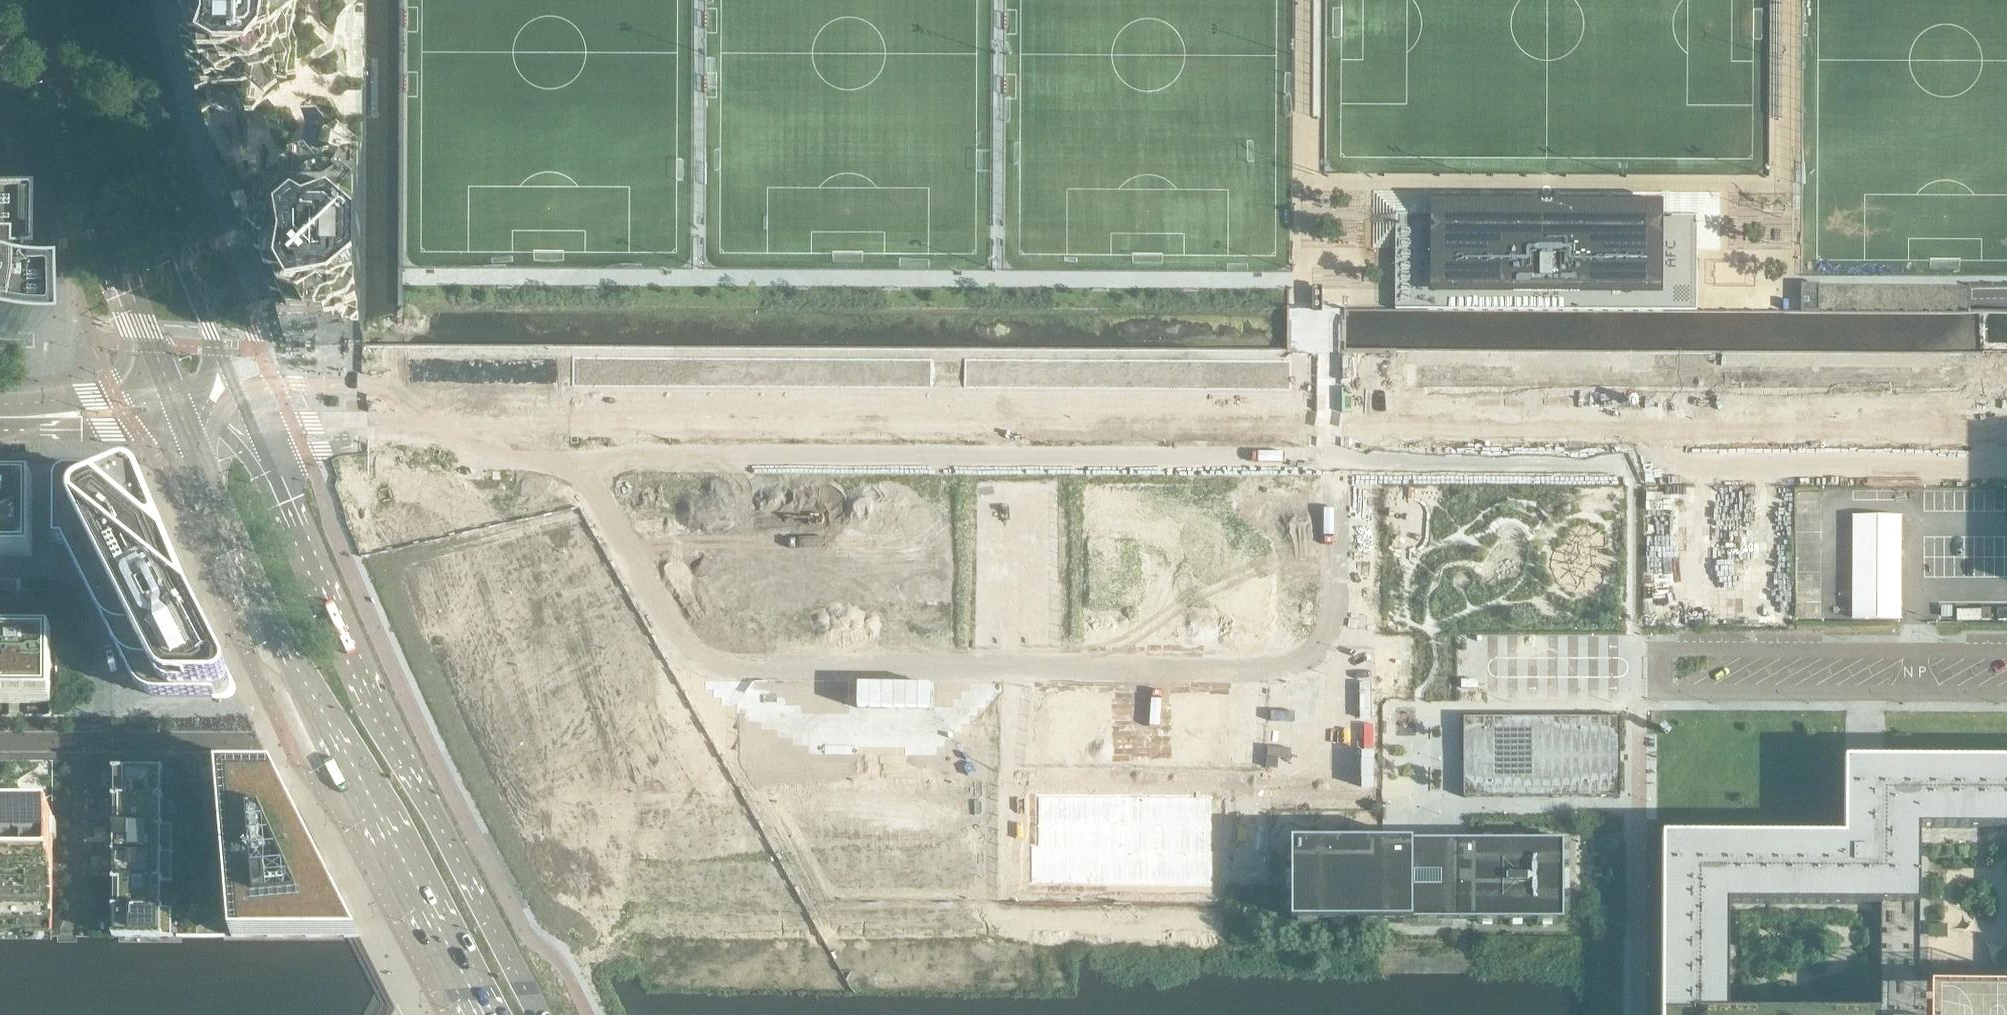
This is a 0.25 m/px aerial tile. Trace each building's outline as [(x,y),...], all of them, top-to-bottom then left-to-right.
[(173,24),(183,53),(187,71),(203,118),(213,148),(220,170),(286,345),(358,345),(365,345),(365,323),(366,248),(383,248),(372,0),(173,0),(173,24)] [(1398,217),(1397,296),(1500,297),(1500,289),(1596,291),(1596,298),(1697,299),(1698,221),(1398,217)] [(8,273),(8,288),(33,289),(33,227),(0,227),(0,273),(8,273)] [(1971,287),(1971,310),(2006,311),(2006,287),(1971,287)] [(1323,289),(1312,289),(1312,293),(1312,296),(1313,296),(1313,308),(1312,308),(1312,310),(1323,310),(1322,308),(1322,291),(1323,291),(1323,289)] [(11,366),(26,369),(42,370),(57,370),(57,312),(36,311),(21,309),(6,306),(0,304),(0,364),(11,366)] [(0,475),(0,553),(37,554),(39,476),(0,475)] [(230,686),(230,683),(219,662),(193,607),(190,600),(171,554),(146,490),(145,489),(143,485),(139,482),(134,480),(129,480),(125,481),(121,482),(117,481),(112,480),(69,480),(64,482),(61,486),(59,490),(59,545),(66,546),(106,624),(121,654),(135,681),(135,682),(136,683),(137,685),(138,686),(139,687),(140,688),(141,690),(142,691),(144,692),(145,693),(146,693),(148,694),(149,695),(151,695),(152,696),(154,696),(155,696),(157,697),(175,697),(220,697),(222,696),(224,695),(226,694),(228,692),(229,691),(230,688),(230,686)] [(1901,517),(1854,517),(1853,618),(1900,619),(1901,517)] [(0,627),(0,704),(56,705),(57,628),(0,627)] [(1620,792),(1620,764),(1620,762),(1620,753),(1620,751),(1620,717),(1464,717),(1464,750),(1464,752),(1464,797),(1620,797),(1620,794),(1620,792)] [(0,760),(0,936),(53,937),(53,761),(0,760)] [(1845,761),(1845,833),(1845,837),(1663,836),(1662,1014),(2006,1014),(2006,990),(1921,990),(1921,980),(1921,830),(2006,830),(2006,762),(1845,761)] [(113,796),(113,797),(163,797),(163,796),(162,796),(162,771),(163,771),(163,769),(113,769),(113,771),(114,771),(114,796),(113,796)] [(218,769),(221,814),(232,937),(359,937),(273,769),(218,769)] [(970,795),(785,794),(837,884),(970,885),(970,795)] [(1212,796),(1030,795),(1030,885),(1212,886),(1212,796)] [(163,799),(163,797),(113,797),(113,799),(114,799),(114,824),(113,824),(113,825),(173,825),(173,824),(163,824),(162,824),(162,799),(163,799)] [(173,827),(173,825),(113,825),(113,826),(114,826),(114,851),(113,851),(113,853),(173,853),(173,851),(172,851),(172,827),(173,827)] [(1383,840),(1292,840),(1292,874),(1292,885),(1292,919),(1383,919),(1564,919),(1564,851),(1564,840),(1553,840),(1548,840),(1474,840),(1472,840),(1407,840),(1383,840)] [(173,854),(173,853),(113,853),(113,854),(114,854),(114,879),(113,879),(113,880),(164,880),(173,880),(173,879),(172,879),(172,854),(173,854)] [(164,881),(164,880),(113,880),(113,882),(114,882),(114,906),(113,906),(113,908),(163,908),(163,907),(162,907),(162,882),(163,882),(163,881),(164,881)] [(173,909),(173,908),(163,908),(113,908),(113,909),(114,909),(114,934),(113,934),(113,935),(113,937),(116,937),(173,937),(173,934),(172,934),(172,909),(173,909)]
